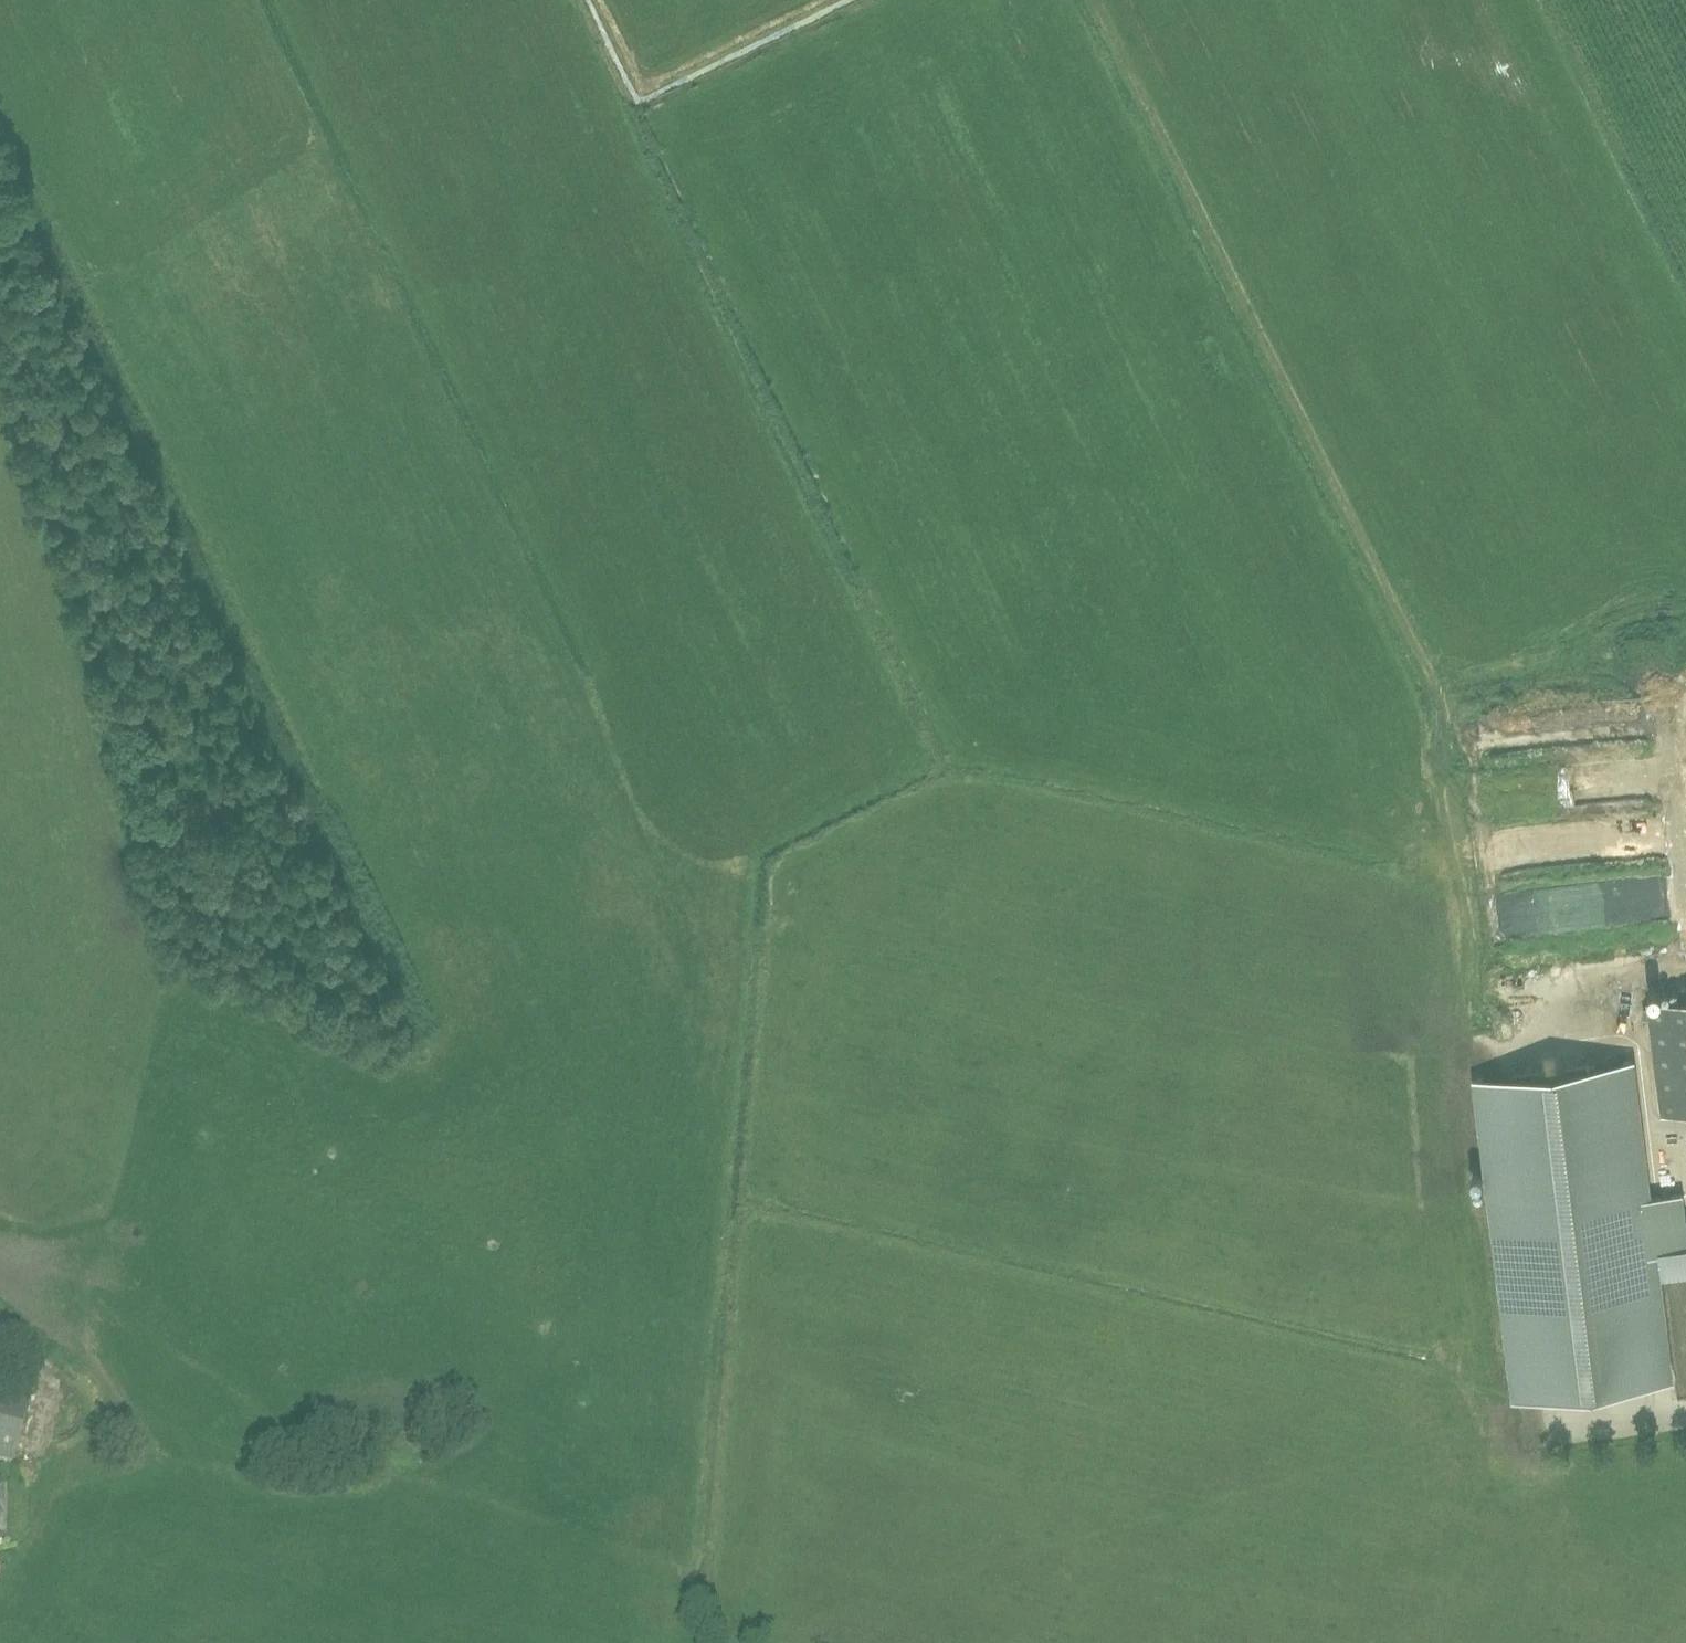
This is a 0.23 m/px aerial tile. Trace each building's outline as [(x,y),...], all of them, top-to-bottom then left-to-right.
[(1639,968),(1645,983),(1658,978),(1653,963),(1639,968)] [(1685,1110),(1685,995),(1647,1000),(1661,1113),(1685,1110)] [(1685,1217),(1683,1194),(1647,1199),(1631,1061),(1478,1080),(1517,1398),(1668,1378),(1656,1278),(1685,1275),(1685,1217)] [(31,1393),(0,1384),(0,1459),(12,1462),(31,1393)]
